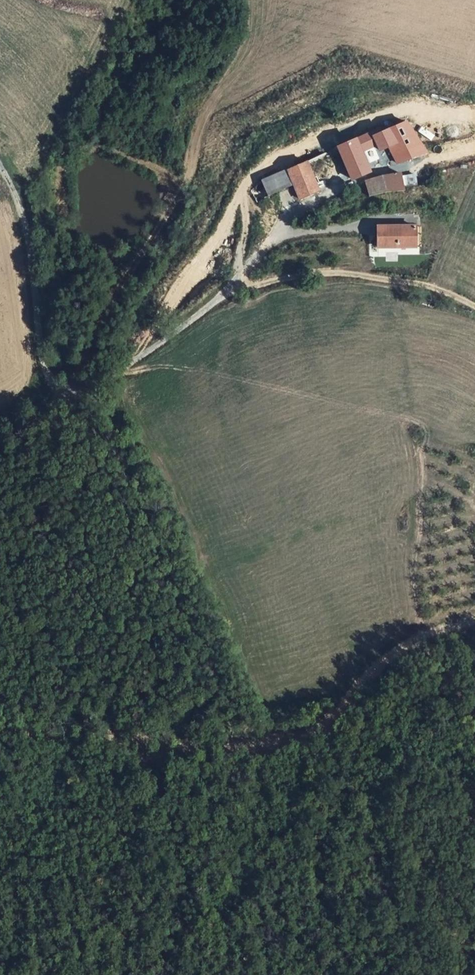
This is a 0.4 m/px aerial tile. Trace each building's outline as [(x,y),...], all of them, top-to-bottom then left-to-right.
[(428,152),(408,122),(393,128),(376,136),(377,139),(378,143),(382,150),(385,154),(387,157),(392,161),(428,152)] [(357,146),(376,136),(374,131),(339,146),(350,178),(366,170),(357,146)] [(326,153),(307,160),(313,175),(331,168),(326,153)] [(294,183),(300,199),(320,191),(313,175),(307,160),(293,166),(288,169),(294,183)] [(288,169),(283,171),(262,180),(268,194),(294,183),(288,169)] [(410,188),(417,185),(413,173),(402,176),(400,173),(383,173),(365,178),(367,184),(370,195),(388,190),(408,189),(410,188)] [(425,220),(417,221),(420,242),(427,241),(425,220)] [(417,221),(381,225),(383,246),(420,242),(417,221)]
